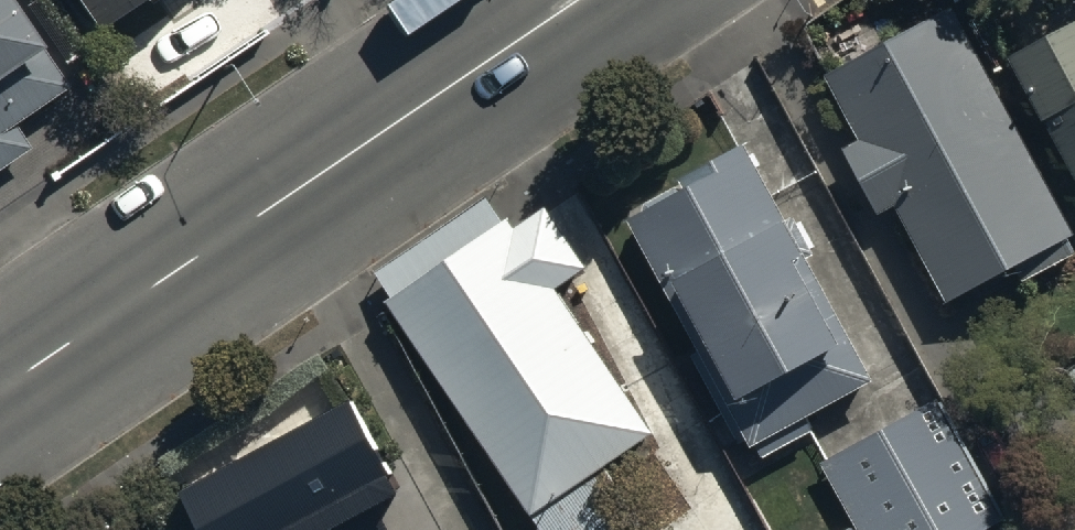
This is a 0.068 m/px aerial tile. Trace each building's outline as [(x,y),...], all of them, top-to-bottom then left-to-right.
[(30,138),(13,113),(67,78),(15,0),(0,0),(0,157),(30,138)] [(96,14),(118,0),(87,0),(96,14)] [(1074,166),(1074,0),(1071,0),(1005,34),(1074,166)] [(949,306),(1017,270),(1028,292),(1074,267),(1074,240),(953,12),(829,79),(864,145),(850,153),(885,219),(899,212),(949,306)] [(626,205),(760,451),(812,422),(804,407),(873,370),(748,139),(626,205)] [(383,310),(533,529),(625,529),(638,521),(599,464),(652,429),(554,285),(585,264),(543,202),(383,310)] [(1012,510),(936,386),(816,459),(859,529),(979,529),(1012,510)] [(180,484),(204,529),(317,529),(399,487),(352,396),(180,484)]
